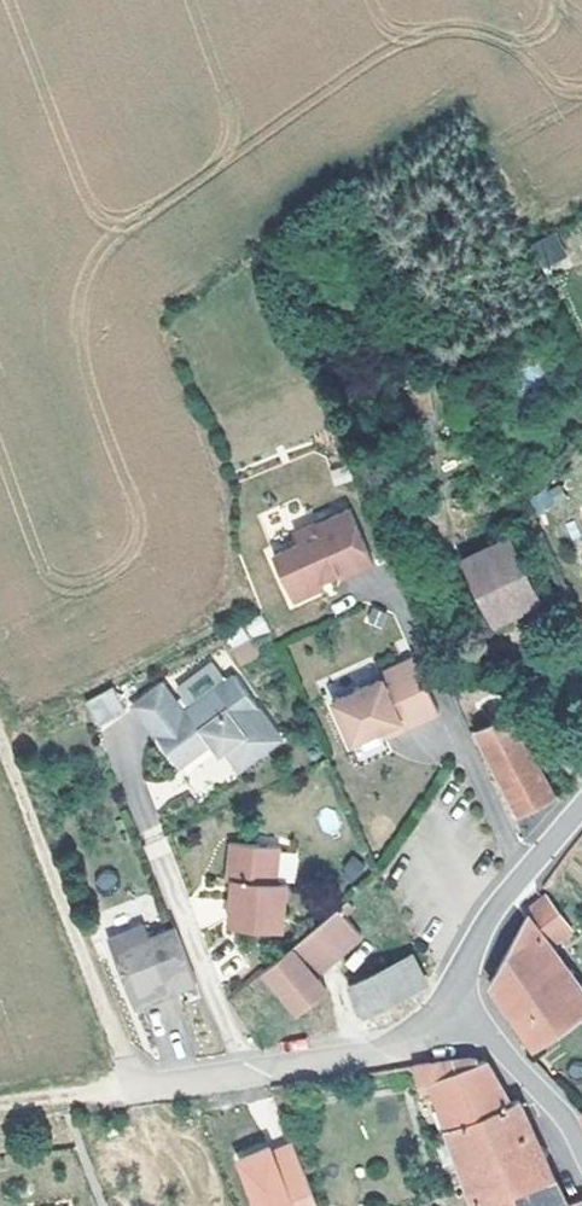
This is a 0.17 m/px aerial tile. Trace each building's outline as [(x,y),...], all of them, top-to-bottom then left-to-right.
[(528,246),(541,272),(568,257),(554,232),(528,246)] [(536,512),(566,500),(559,483),(529,496),(536,512)] [(291,544),(265,556),(285,601),(315,587),(313,582),(311,577),(329,570),(331,574),(332,576),(365,562),(341,510),(309,524),(309,522),(285,533),(291,544)] [(453,556),(484,620),(534,596),(501,531),(453,556)] [(311,577),(313,582),(331,574),(329,570),(311,577)] [(180,678),(195,697),(229,671),(214,652),(180,678)] [(376,677),(328,699),(347,740),(381,725),(392,720),(396,728),(434,710),(409,655),(374,671),(376,677)] [(177,758),(208,735),(216,729),(224,739),(240,758),(280,728),(233,668),(229,671),(195,697),(186,703),(163,675),(132,700),(177,758)] [(120,702),(108,679),(80,692),(92,715),(120,702)] [(483,721),(505,710),(492,684),(470,695),(483,721)] [(513,815),(548,796),(541,783),(529,758),(505,710),(483,721),(466,730),(513,815)] [(392,720),(381,725),(385,733),(396,728),(392,720)] [(216,745),(224,739),(216,729),(208,735),(216,745)] [(544,752),(529,758),(541,783),(555,776),(544,752)] [(281,922),(284,876),(273,875),(275,837),(228,835),(225,872),(231,873),(228,920),(281,922)] [(356,898),(350,890),(339,899),(346,906),(356,898)] [(568,931),(543,896),(521,911),(485,977),(502,1004),(530,1045),(581,1012),(542,957),(550,951),(546,946),(568,931)] [(362,927),(346,906),(339,899),(260,966),(297,1007),(326,984),(315,968),(362,927)] [(191,976),(170,922),(145,932),(139,918),(102,933),(129,1002),(191,976)] [(550,951),(542,957),(581,1012),(581,1011),(581,993),(550,951)] [(406,955),(371,970),(384,999),(385,1000),(419,984),(406,955)] [(384,999),(371,970),(344,983),(357,1011),(384,999)] [(447,1129),(503,1103),(489,1078),(478,1058),(463,1065),(458,1054),(404,1065),(414,1085),(428,1079),(447,1129)] [(559,1204),(539,1160),(512,1099),(503,1103),(447,1129),(461,1166),(455,1168),(459,1176),(464,1173),(467,1183),(457,1188),(463,1204),(474,1200),(476,1205),(554,1205),(559,1204)] [(250,1205),(316,1205),(291,1139),(233,1160),(250,1205)]
